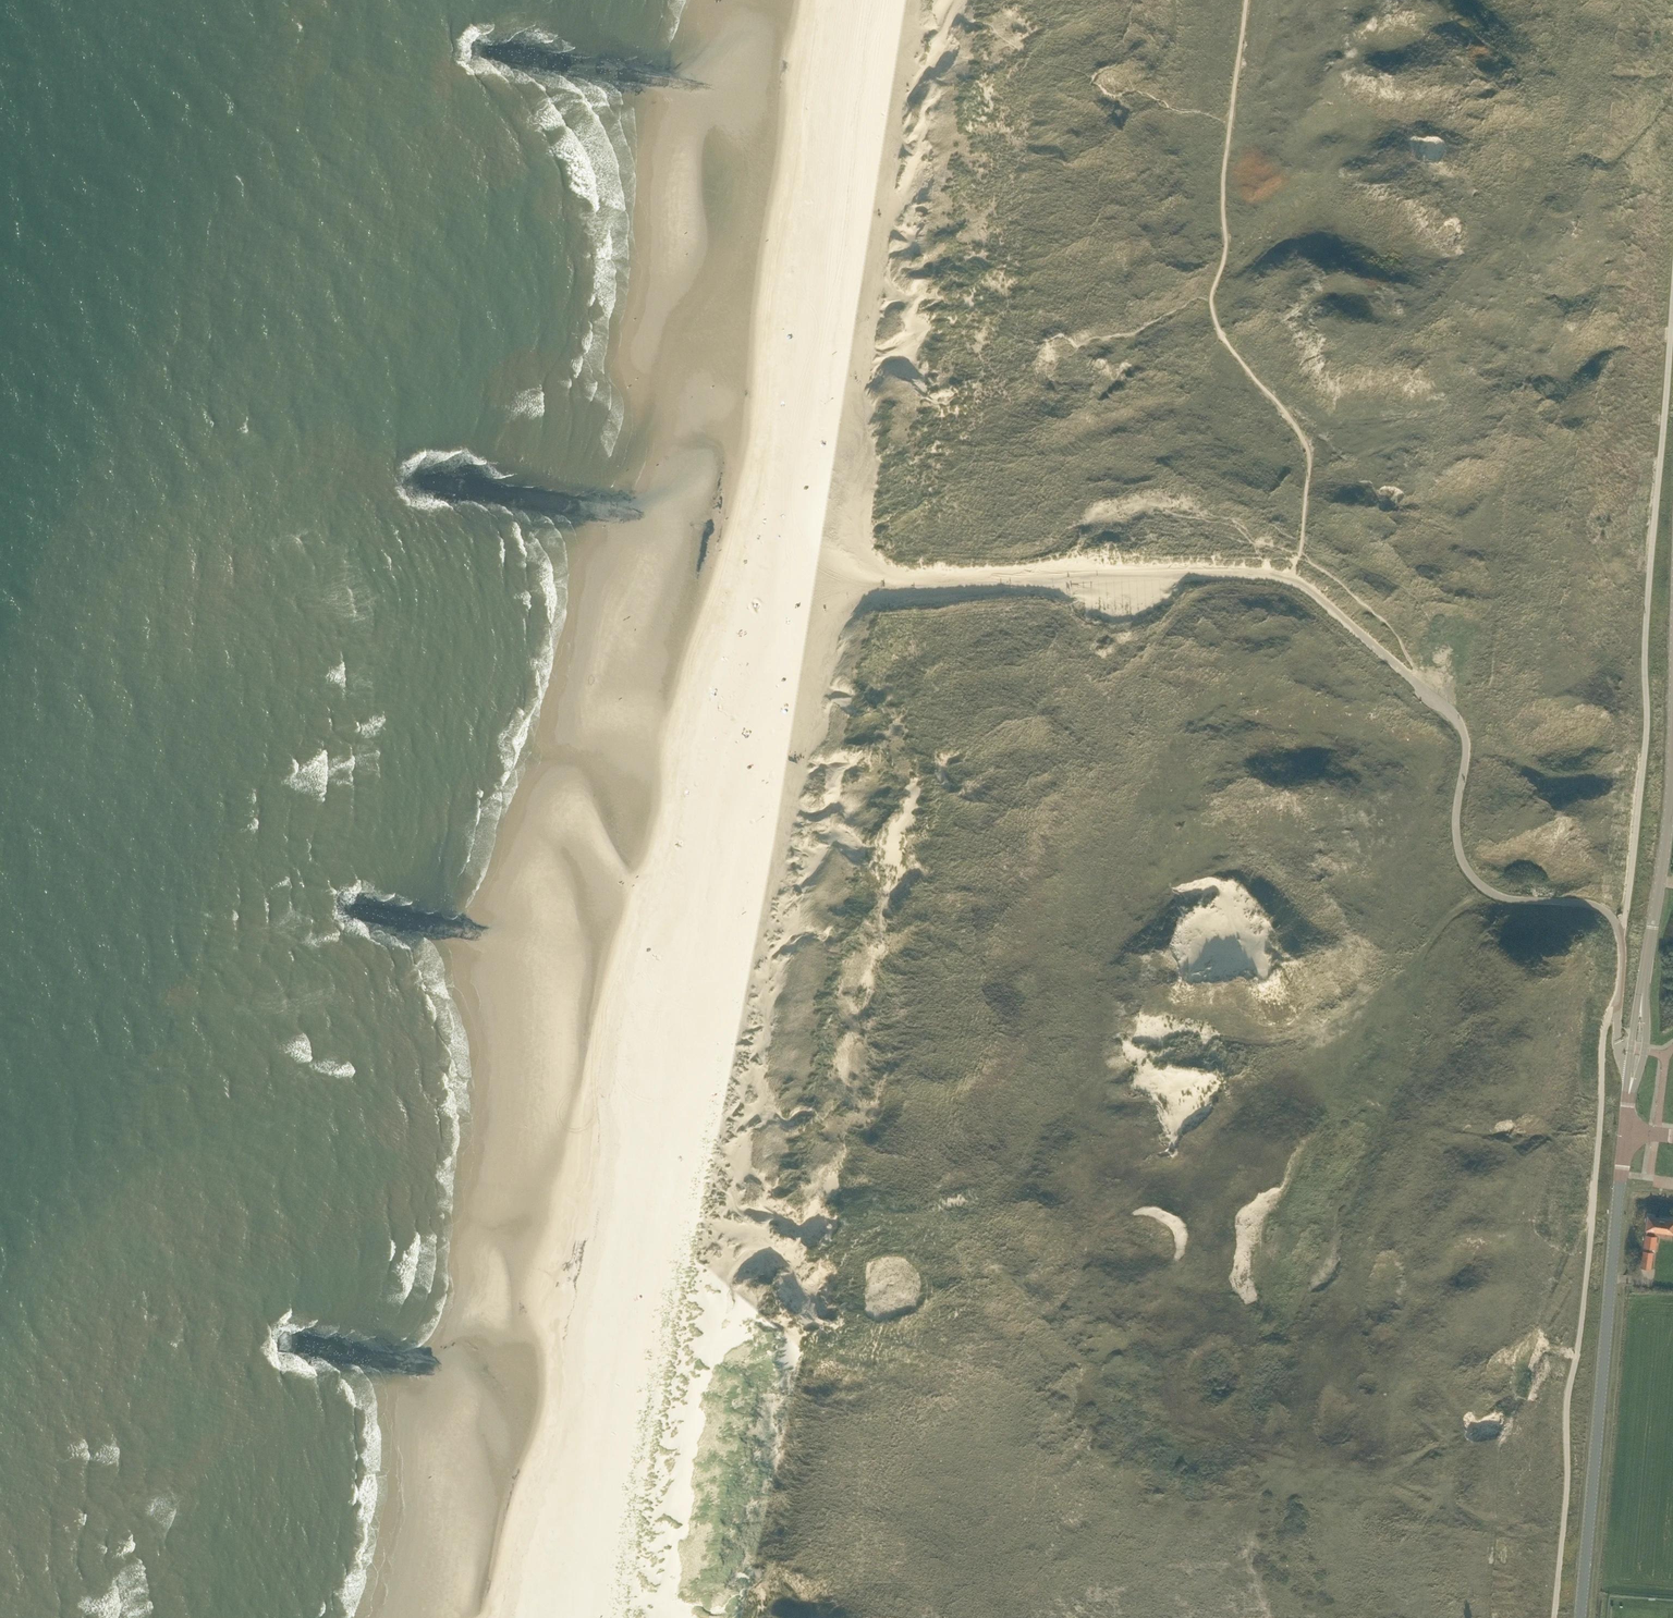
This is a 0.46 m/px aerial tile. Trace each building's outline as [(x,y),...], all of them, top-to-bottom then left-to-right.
[(1643,1246),(1654,1247),(1655,1235),(1655,1234),(1656,1229),(1672,1231),(1672,1219),(1666,1218),(1665,1216),(1661,1216),(1659,1217),(1648,1215),(1643,1246)] [(1643,1250),(1640,1266),(1649,1268),(1652,1251),(1643,1250)]
